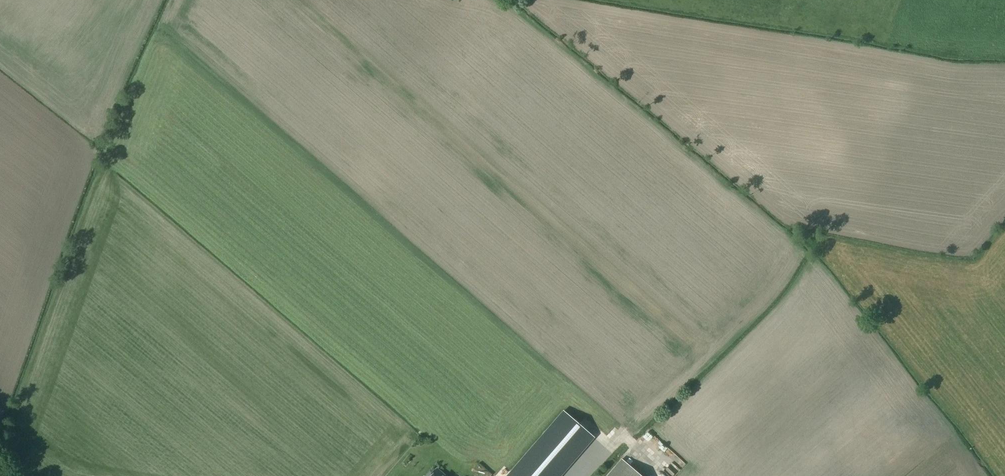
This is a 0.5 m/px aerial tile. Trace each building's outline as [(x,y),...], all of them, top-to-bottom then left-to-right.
[(512,475),(562,475),(594,438),(579,425),(562,410),(510,471),(509,473),(512,475)] [(606,475),(641,475),(621,459),(606,475)]
